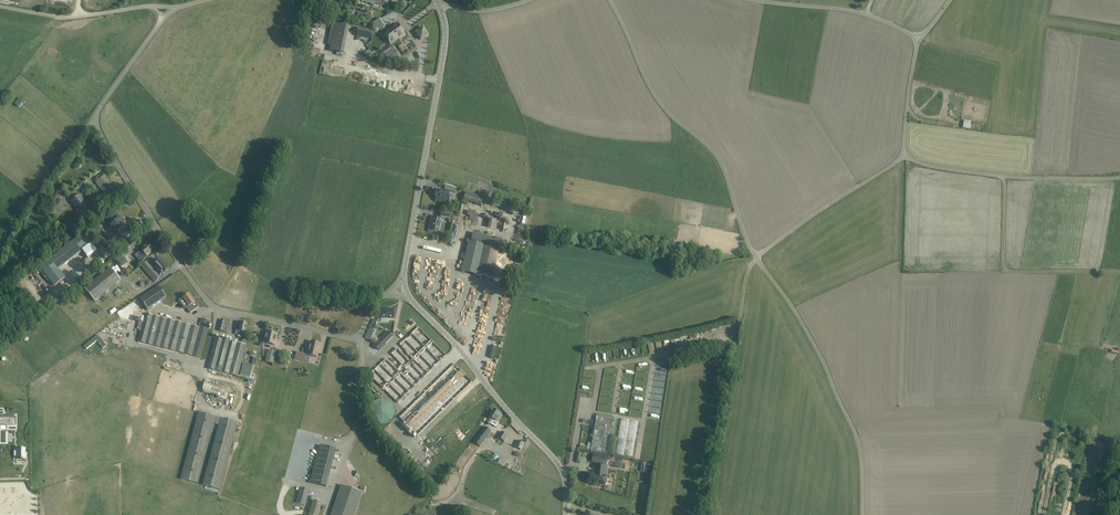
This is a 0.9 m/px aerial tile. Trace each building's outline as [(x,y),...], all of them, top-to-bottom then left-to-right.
[(356,17),(363,20),(365,14),(359,11),(356,17)] [(335,24),(329,51),(343,54),(349,27),(335,24)] [(404,34),(397,24),(383,34),(390,44),(404,34)] [(356,36),(370,39),(372,30),(358,27),(356,36)] [(417,27),(411,31),(418,42),(424,37),(417,27)] [(389,46),(382,51),(385,55),(388,53),(391,51),(392,50),(389,46)] [(406,52),(407,55),(417,50),(416,47),(406,52)] [(396,54),(395,52),(387,57),(391,62),(397,57),(395,54),(396,54)] [(105,176),(96,183),(100,188),(103,185),(108,191),(105,194),(107,197),(109,196),(113,201),(120,195),(114,187),(113,188),(108,181),(109,180),(105,176)] [(449,193),(436,190),(435,194),(436,194),(435,200),(448,203),(450,197),(448,197),(449,193)] [(466,191),(463,199),(468,201),(473,202),(475,195),(471,193),(466,191)] [(70,201),(84,220),(94,212),(80,194),(70,201)] [(491,205),(505,208),(506,205),(502,204),(502,201),(499,200),(498,202),(493,201),(491,205)] [(121,217),(111,226),(108,228),(114,235),(111,238),(116,243),(123,237),(118,232),(126,224),(121,217)] [(437,218),(431,217),(429,230),(434,231),(434,232),(438,233),(441,220),(437,219),(437,218)] [(88,258),(97,251),(82,233),(39,267),(42,271),(54,286),(65,278),(59,269),(83,251),(88,258)] [(461,272),(475,275),(492,279),(499,249),(468,241),(461,272)] [(691,251),(692,246),(675,241),(673,247),(691,251)] [(148,244),(141,250),(138,253),(145,260),(148,257),(146,256),(153,249),(148,244)] [(121,268),(128,262),(127,261),(120,253),(113,259),(121,268)] [(154,264),(152,267),(147,261),(141,266),(156,284),(162,279),(160,276),(168,270),(159,260),(154,264)] [(84,288),(95,301),(115,285),(120,280),(110,267),(84,288)] [(146,310),(164,298),(157,287),(138,299),(146,310)] [(195,301),(194,302),(188,294),(182,298),(188,306),(186,307),(190,313),(199,306),(195,301)] [(394,309),(381,308),(381,318),(394,319),(394,309)] [(145,313),(143,323),(138,322),(137,329),(141,330),(138,341),(175,351),(199,357),(204,336),(209,321),(203,319),(201,328),(183,322),(167,319),(145,313)] [(221,319),(217,331),(227,333),(230,322),(221,319)] [(364,338),(370,340),(374,331),(373,331),(377,320),(373,319),(364,338)] [(456,320),(453,329),(456,330),(457,327),(460,328),(461,321),(456,320)] [(239,327),(239,330),(236,330),(235,334),(244,336),(247,323),(238,321),(237,326),(239,327)] [(264,341),(268,343),(275,344),(278,333),(266,330),(264,341)] [(98,335),(84,346),(87,349),(97,341),(103,349),(106,346),(98,335)] [(311,342),(311,343),(308,355),(317,357),(321,344),(311,342)] [(275,352),(268,350),(266,362),(272,364),(275,352)] [(296,352),(294,359),(305,361),(309,362),(310,358),(309,356),(306,356),(307,354),(296,352)] [(244,363),(240,375),(250,377),(253,365),(244,363)] [(424,385),(428,377),(416,371),(414,375),(419,378),(417,382),(424,385)] [(405,372),(399,377),(414,393),(419,388),(408,377),(409,376),(405,372)] [(461,399),(475,387),(468,379),(463,383),(466,387),(457,394),(461,399)] [(224,386),(205,381),(202,391),(221,396),(224,386)] [(348,396),(350,389),(323,382),(322,386),(339,390),(338,394),(348,396)] [(391,387),(389,390),(397,396),(399,393),(391,387)] [(385,431),(398,419),(395,415),(397,414),(388,404),(386,406),(382,402),(369,414),(385,431)] [(494,410),(489,417),(486,422),(490,425),(493,420),(497,422),(502,415),(494,410)] [(2,425),(10,425),(10,422),(14,422),(14,416),(6,416),(6,415),(5,415),(5,416),(3,416),(3,415),(0,415),(0,416),(0,425),(2,425)] [(588,443),(587,450),(591,450),(591,451),(608,454),(614,418),(597,416),(592,444),(588,443)] [(626,458),(631,424),(625,423),(620,457),(626,458)] [(473,442),(480,447),(491,431),(485,426),(473,442)] [(497,437),(504,441),(508,435),(501,431),(497,437)] [(264,457),(265,450),(267,451),(271,436),(267,435),(261,456),(264,457)] [(244,468),(250,439),(245,438),(239,467),(244,468)] [(517,440),(515,446),(522,450),(525,444),(517,440)] [(336,449),(319,445),(310,483),(326,487),(336,449)] [(469,452),(461,461),(465,464),(473,456),(469,452)] [(596,455),(594,455),(593,462),(606,464),(607,459),(613,460),(613,455),(596,452),(596,455)] [(481,458),(472,479),(477,481),(487,461),(481,458)] [(261,459),(257,472),(262,473),(266,460),(261,459)] [(606,485),(607,485),(608,479),(607,478),(606,478),(606,477),(607,466),(597,465),(596,475),(590,474),(588,483),(594,484),(593,486),(598,486),(598,485),(605,486),(605,485),(606,485)] [(496,481),(498,475),(500,476),(503,469),(500,467),(499,471),(495,469),(491,479),(496,481)] [(510,490),(516,475),(514,474),(513,475),(510,474),(505,485),(507,486),(506,489),(510,490)] [(362,492),(341,485),(331,514),(355,514),(362,492)] [(300,487),(296,503),(305,506),(309,489),(300,487)] [(322,503),(313,500),(309,514),(319,514),(322,503)] [(1117,503),(1103,501),(1102,506),(1115,509),(1117,503)]
